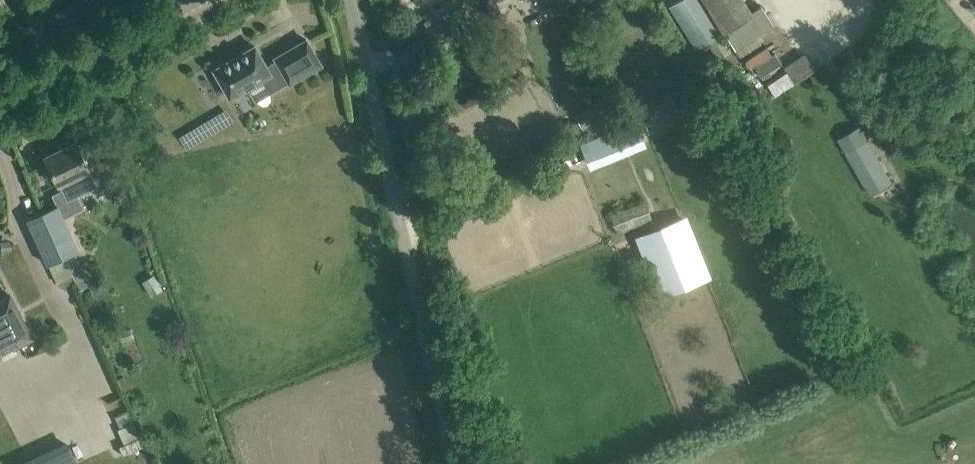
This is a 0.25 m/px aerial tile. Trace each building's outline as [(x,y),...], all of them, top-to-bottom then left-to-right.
[(562,21),(577,11),(570,0),(548,0),(562,21)] [(669,7),(695,48),(724,32),(734,48),(773,24),(762,7),(752,13),(743,0),(679,0),(669,7)] [(898,0),(876,0),(884,11),(898,0)] [(289,83),(321,64),(306,39),(274,57),(276,59),(266,65),(254,45),(213,69),(230,98),(264,78),(272,92),(289,82),(289,83)] [(756,76),(780,64),(769,44),(745,57),(756,76)] [(805,51),(783,65),(794,81),(816,68),(805,51)] [(760,75),(763,82),(786,71),(783,65),(760,75)] [(700,106),(689,88),(676,95),(687,114),(700,106)] [(861,127),(840,139),(873,196),(893,184),(861,127)] [(59,150),(45,157),(54,175),(58,183),(66,199),(96,184),(88,168),(84,160),(76,142),(72,144),(70,140),(57,146),(59,150)] [(616,231),(651,218),(645,203),(610,216),(616,231)] [(57,205),(42,212),(62,257),(75,251),(78,250),(62,216),(57,205)] [(47,264),(49,263),(62,257),(42,212),(27,219),(47,264)] [(683,219),(638,237),(662,298),(708,279),(683,219)] [(0,300),(0,355),(2,354),(1,352),(13,346),(14,348),(33,338),(10,294),(0,300)] [(69,445),(23,463),(77,463),(69,445)]
